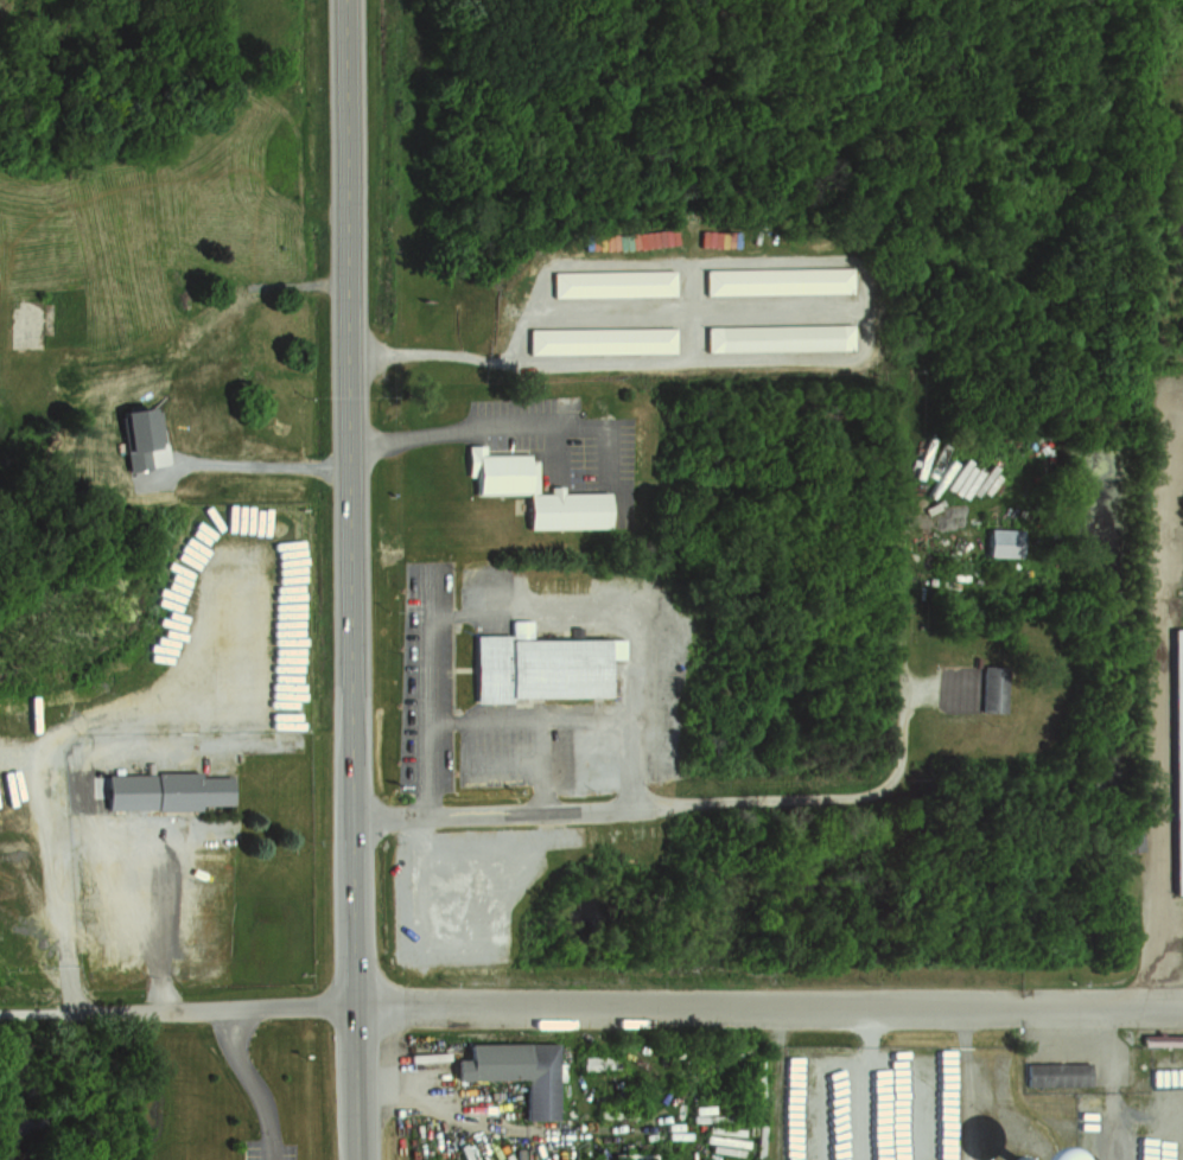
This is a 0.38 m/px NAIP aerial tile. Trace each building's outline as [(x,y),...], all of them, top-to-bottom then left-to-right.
[(702,266),(702,292),(848,292),(848,264),(702,266)] [(548,269),(548,294),(670,293),(670,267),(548,269)] [(49,350),(49,300),(15,300),(15,350),(49,350)] [(702,326),(704,352),(851,349),(850,323),(702,326)] [(526,327),(526,353),(673,351),(672,325),(526,327)] [(114,409),(125,469),(165,461),(155,408),(146,410),(145,403),(114,409)] [(459,441),(460,478),(469,478),(470,495),(535,492),(534,459),(526,459),(526,453),(483,454),(482,441),(459,441)] [(522,495),(543,493),(543,485),(558,484),(558,493),(602,492),(603,525),(522,528),(522,495)] [(984,528),(982,554),(1020,554),(1020,528),(984,528)] [(472,636),(471,695),(611,697),(611,659),(622,661),(623,636),(534,635),(534,614),(505,613),(505,637),(472,636)] [(1172,629),(1182,629),(1182,891),(1176,891),(1172,629)] [(936,663),(936,708),(1003,708),(1003,663),(936,663)] [(102,772),(103,808),(195,807),(195,801),(228,801),(228,773),(197,773),(197,766),(153,767),(153,758),(144,758),(144,772),(102,772)] [(462,1041),(462,1057),(450,1057),(450,1078),(521,1076),(521,1118),(555,1117),(553,1039),(462,1041)] [(1026,1086),(1093,1086),(1093,1064),(1026,1064),(1026,1086)] [(432,1140),(432,1159),(442,1159),(442,1140),(432,1140)]
